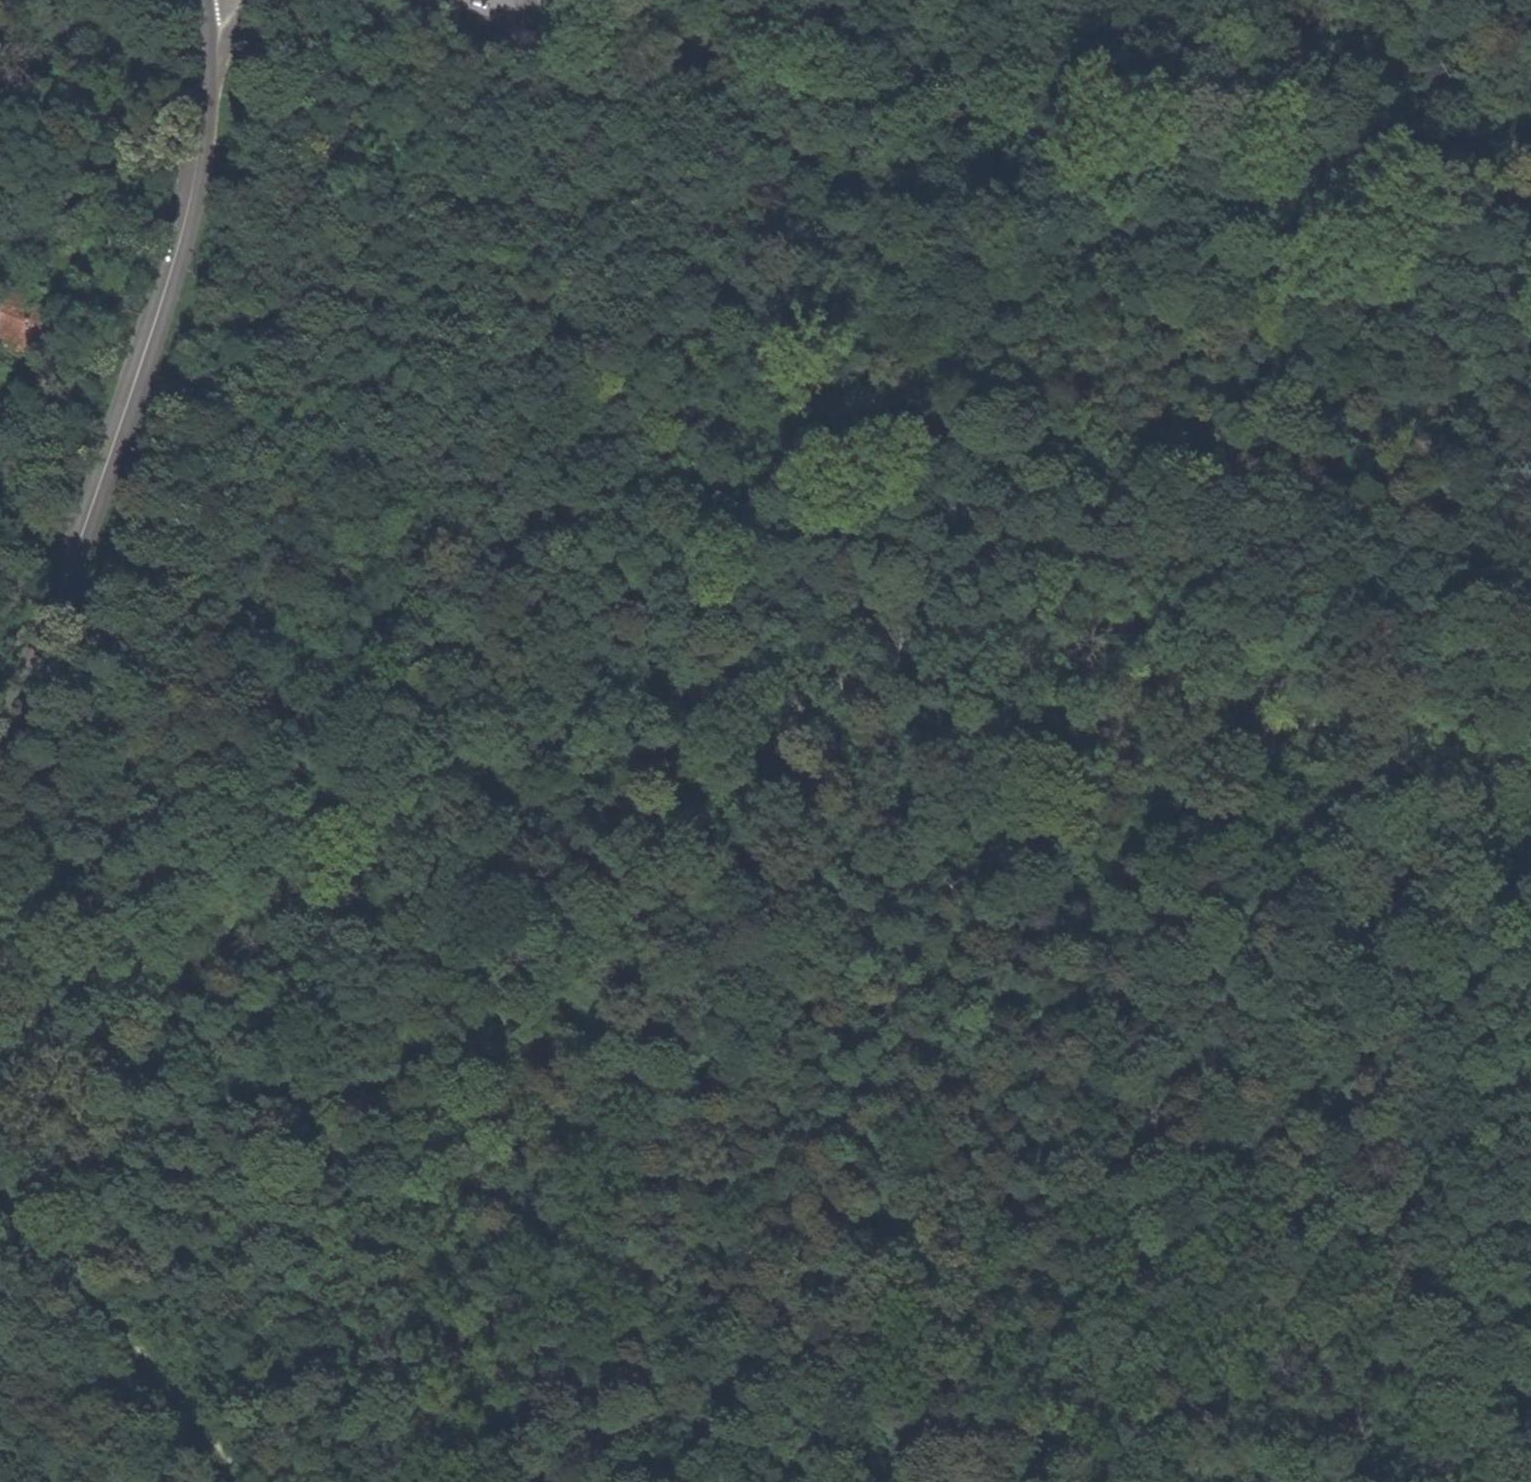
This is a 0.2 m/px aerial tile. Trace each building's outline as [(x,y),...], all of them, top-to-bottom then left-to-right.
[(65,311),(9,289),(0,312),(0,346),(44,365),(56,335),(65,311)]
